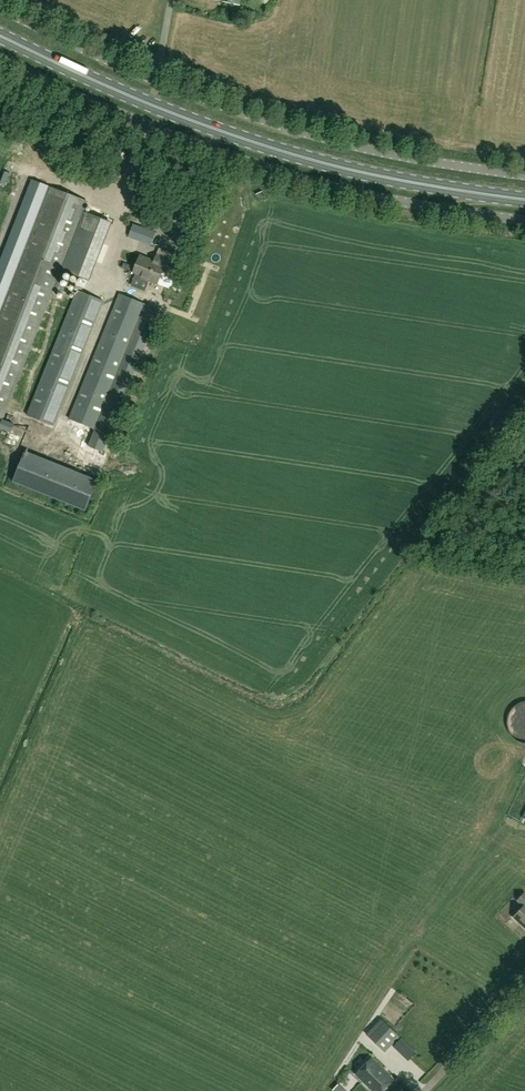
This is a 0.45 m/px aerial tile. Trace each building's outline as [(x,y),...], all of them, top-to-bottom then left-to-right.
[(84,218),(63,271),(88,280),(110,222),(84,211),(88,201),(49,187),(0,313),(0,429),(82,217),(84,218)] [(174,262),(156,255),(154,261),(140,256),(133,273),(142,276),(141,278),(157,285),(163,271),(170,274),(174,262)] [(104,300),(78,290),(30,415),(56,425),(104,300)] [(62,291),(60,298),(67,301),(69,293),(62,291)] [(96,430),(146,305),(120,294),(70,419),(96,430)] [(96,432),(88,438),(95,446),(103,439),(96,432)] [(83,450),(91,462),(100,457),(92,445),(83,450)] [(39,463),(19,456),(12,476),(85,502),(96,472),(42,453),(39,463)] [(524,893),(518,900),(524,906),(514,917),(524,927),(524,893)] [(382,1019),(367,1034),(375,1042),(383,1051),(398,1036),(382,1019)] [(394,1046),(398,1051),(406,1043),(401,1039),(394,1046)] [(413,1072),(419,1065),(409,1055),(402,1062),(413,1072)] [(375,1090),(382,1090),(393,1080),(371,1059),(357,1074),(375,1090)]
